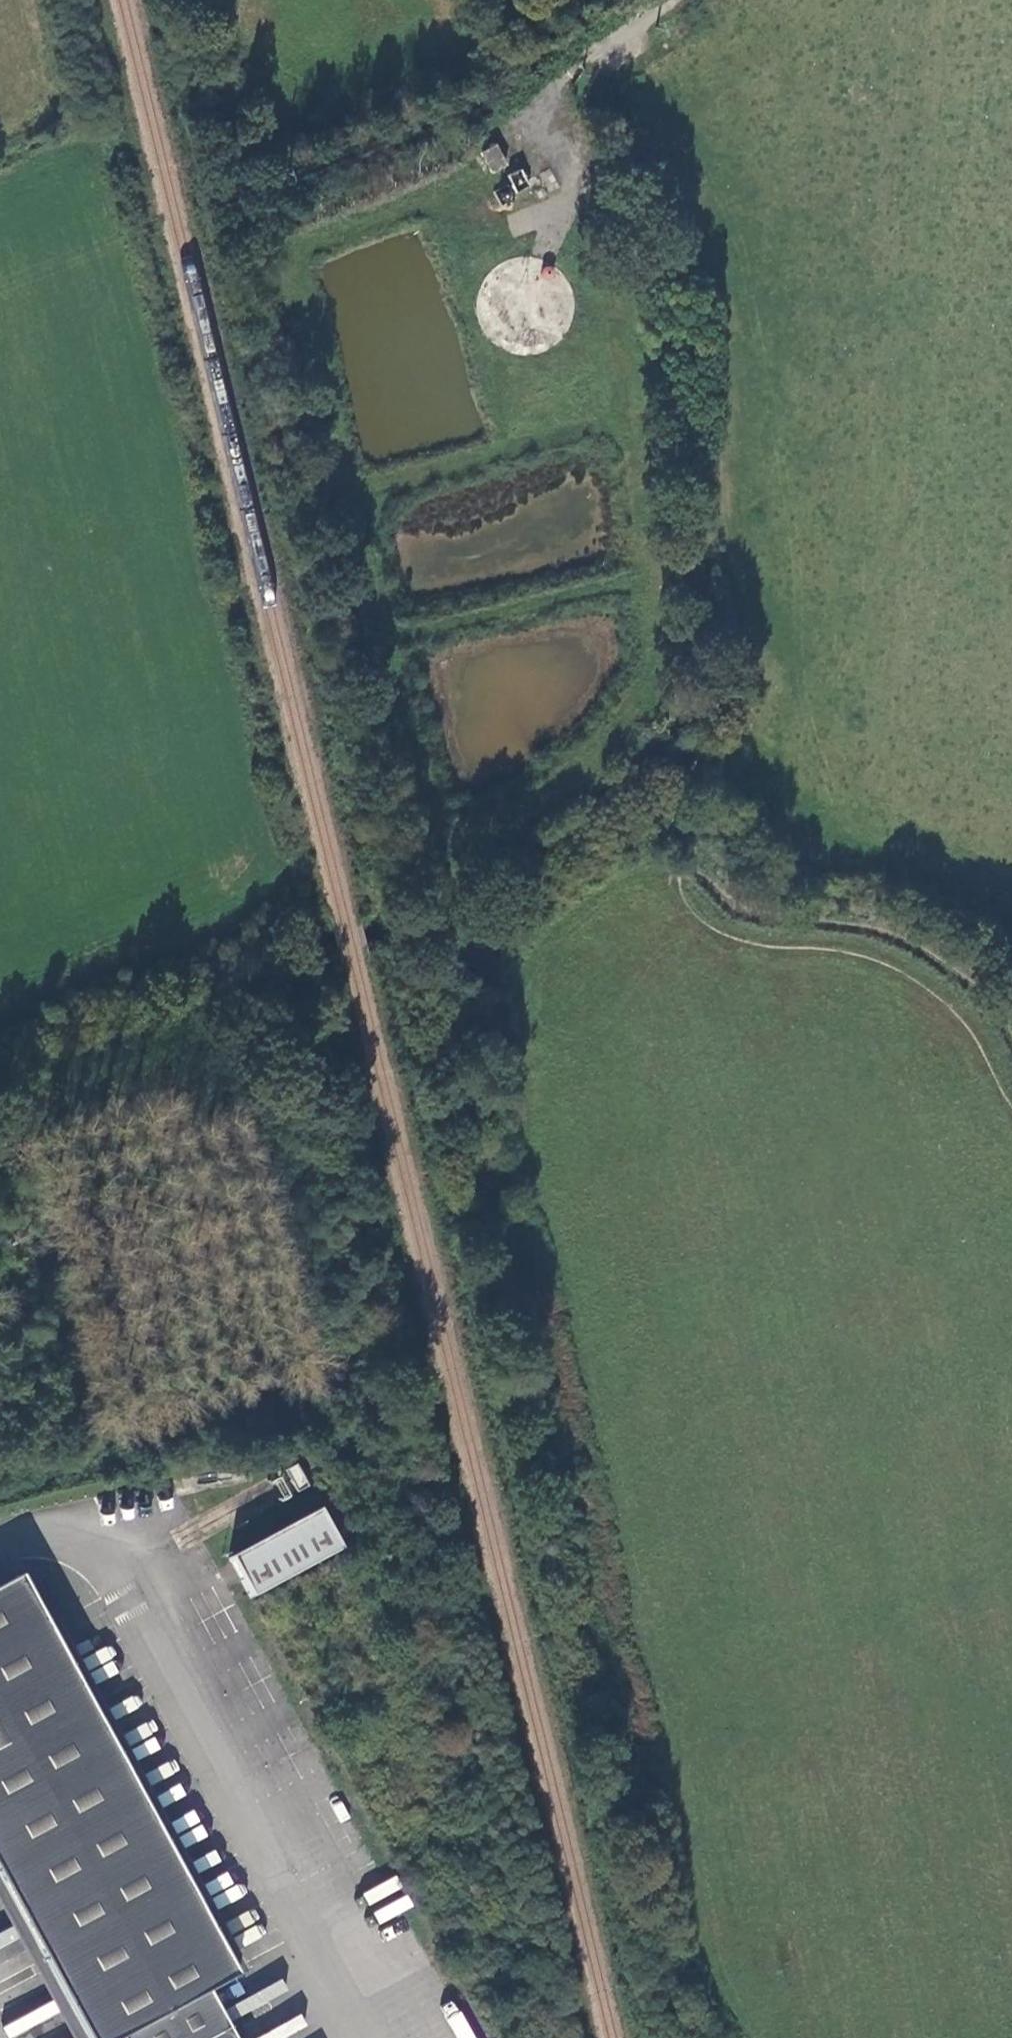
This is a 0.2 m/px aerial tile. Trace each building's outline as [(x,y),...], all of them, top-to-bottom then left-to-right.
[(481,152),(491,172),(507,164),(497,144),(481,152)] [(522,169),(508,174),(515,191),(528,185),(522,169)] [(297,1491),(310,1484),(298,1462),(285,1469),(297,1491)] [(314,1511),(225,1563),(248,1603),(337,1552),(314,1511)] [(87,2037),(116,2037),(122,2035),(123,2037),(238,2037),(211,1989),(236,1974),(21,1578),(0,1589),(0,1882),(87,2037)]
